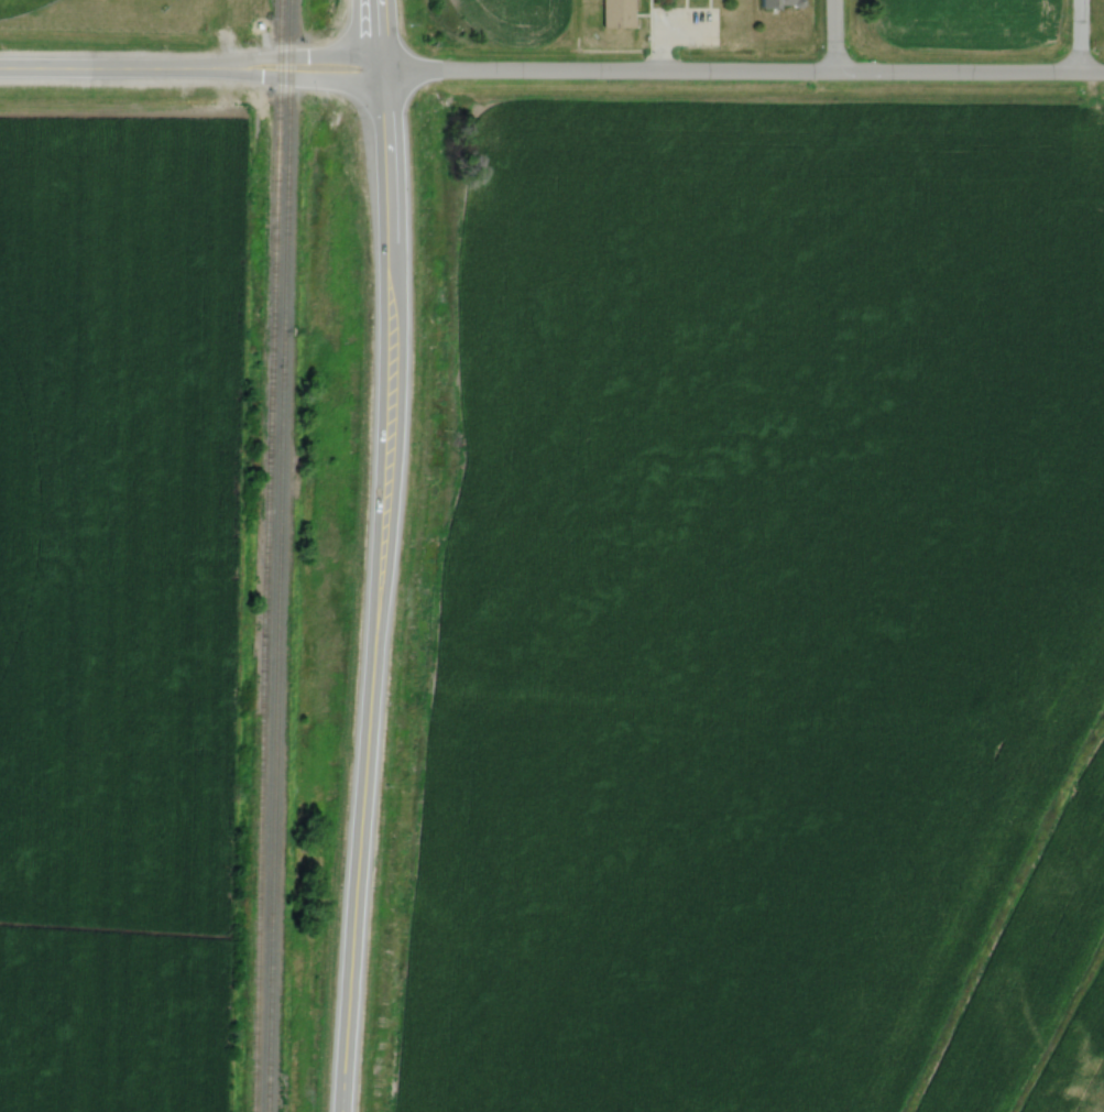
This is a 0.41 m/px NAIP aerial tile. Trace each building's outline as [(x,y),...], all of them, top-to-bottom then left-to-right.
[(634,0),(601,0),(601,29),(634,29),(634,0)] [(760,10),(801,9),(801,0),(760,0),(760,10)]
